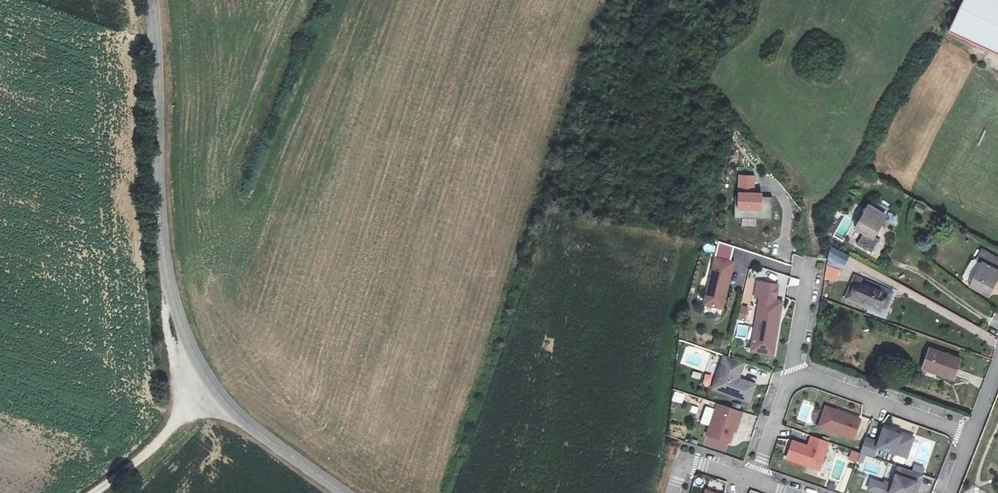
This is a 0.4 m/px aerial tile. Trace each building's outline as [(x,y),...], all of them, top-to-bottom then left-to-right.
[(997,0),(961,0),(946,32),(997,55),(997,0)] [(751,174),(736,174),(735,191),(732,190),(731,213),(768,215),(769,195),(753,195),(753,191),(750,191),(751,174)] [(867,207),(855,229),(873,239),(884,216),(867,207)] [(845,238),(849,223),(840,220),(836,235),(845,238)] [(730,244),(715,239),(711,255),(713,256),(701,300),(718,305),(729,260),(726,259),(730,244)] [(826,243),(824,255),(837,261),(841,252),(826,243)] [(975,247),(970,256),(976,260),(963,282),(980,292),(993,271),(997,274),(997,261),(975,247)] [(774,283),(754,279),(751,293),(756,294),(747,339),(765,343),(769,324),(772,325),(778,299),(771,298),(774,283)] [(885,292),(852,280),(847,294),(879,307),(885,292)] [(767,352),(772,325),(769,324),(765,343),(747,339),(745,347),(767,352)] [(747,337),(748,326),(739,325),(738,336),(747,337)] [(981,330),(977,338),(994,345),(997,337),(981,330)] [(921,346),(914,365),(913,366),(943,378),(951,357),(921,346)] [(738,359),(718,351),(705,384),(743,399),(750,382),(732,375),(738,359)] [(736,408),(712,400),(701,430),(723,438),(727,426),(731,415),(733,416),(736,408)] [(849,419),(818,406),(811,424),(842,437),(849,419)] [(743,412),(738,429),(751,433),(756,416),(743,412)] [(904,440),(875,429),(870,443),(858,438),(853,451),(865,455),(868,447),(897,458),(904,440)] [(820,439),(804,433),(800,443),(785,438),(779,455),(812,466),(820,439)] [(922,473),(924,466),(914,464),(912,470),(922,473)] [(892,465),(882,491),(888,492),(904,492),(907,485),(909,481),(912,482),(915,473),(892,465)] [(824,487),(837,492),(840,481),(827,477),(824,487)]
